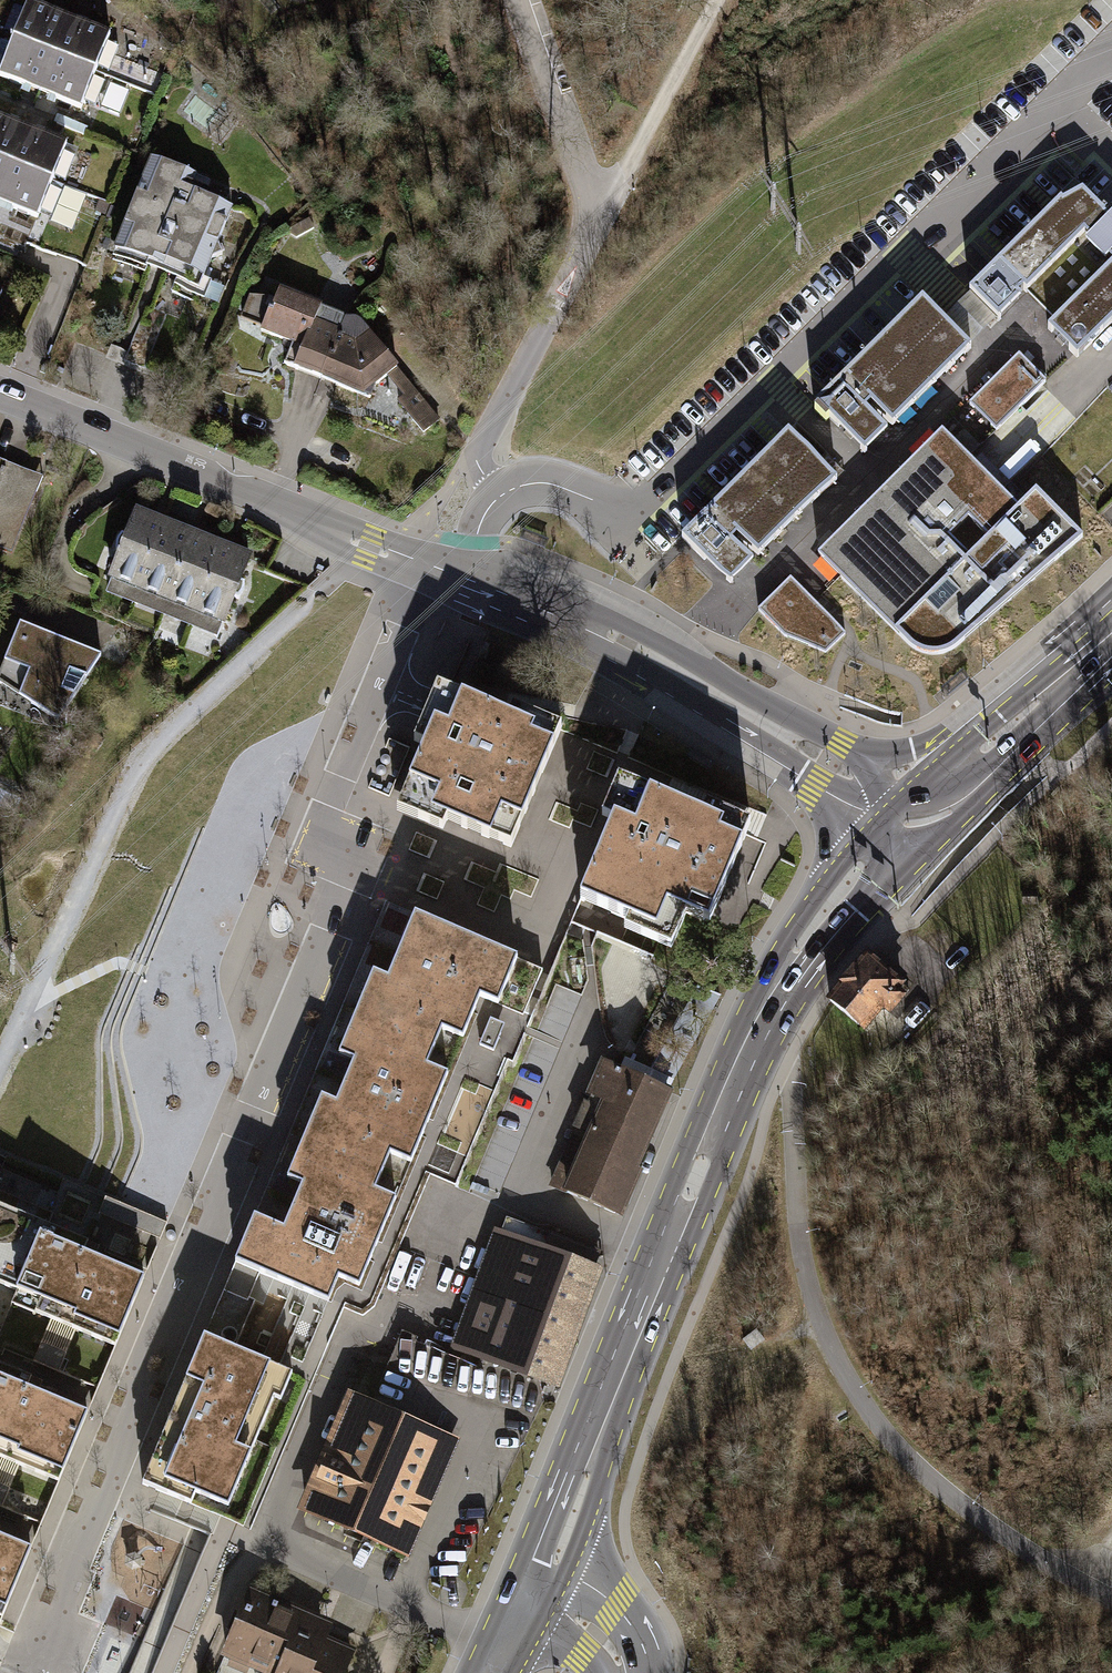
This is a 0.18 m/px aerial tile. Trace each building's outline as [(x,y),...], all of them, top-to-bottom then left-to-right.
[(54,13),(28,3),(25,10),(14,6),(4,31),(15,35),(14,39),(55,56),(69,21),(53,15),(54,13)] [(69,21),(55,56),(96,72),(97,67),(109,72),(119,47),(107,42),(110,35),(85,25),(84,27),(69,21)] [(14,39),(12,44),(0,40),(0,41),(0,68),(2,69),(0,73),(0,76),(25,86),(25,85),(41,91),(55,56),(14,39)] [(96,72),(55,56),(41,91),(56,97),(55,98),(81,108),(84,101),(95,106),(105,81),(94,76),(96,72)] [(87,127),(59,117),(57,124),(84,135),(87,127)] [(25,130),(9,124),(10,122),(0,118),(0,161),(11,165),(25,130)] [(25,130),(11,165),(52,181),(54,176),(65,181),(75,156),(64,152),(67,144),(41,134),(40,136),(25,130)] [(210,182),(152,159),(115,251),(148,264),(148,265),(179,277),(179,276),(201,285),(203,279),(211,260),(222,255),(217,244),(231,208),(204,197),(210,182)] [(0,161),(0,192),(11,165),(0,161)] [(0,192),(0,201),(13,206),(12,208),(37,218),(40,210),(52,215),(62,190),(50,186),(52,181),(11,165),(0,192)] [(86,195),(52,181),(50,186),(62,190),(52,215),(49,222),(72,231),(86,195)] [(1061,201),(970,291),(972,292),(998,319),(999,320),(1027,293),(1106,215),(1082,192),(1063,203),(1061,201)] [(1106,215),(1027,293),(1042,308),(1051,318),(1044,325),(1077,358),(1111,324),(1111,221),(1106,215)] [(148,264),(115,251),(112,260),(145,273),(148,265),(148,264)] [(201,285),(179,276),(179,277),(172,293),(193,301),(195,295),(204,299),(211,282),(203,279),(201,285)] [(322,379),(338,339),(312,329),(320,309),(321,307),(280,290),(275,302),(266,298),(251,297),(242,319),(263,326),(261,331),(286,341),(284,345),(291,350),(285,364),(322,379)] [(998,319),(972,292),(959,304),(943,320),(969,346),(985,331),(998,319)] [(923,299),(816,404),(818,406),(814,410),(826,421),(830,417),(865,453),(886,432),(864,411),(871,404),(893,425),(971,348),(969,346),(943,320),(923,299)] [(344,323),(346,322),(342,318),(320,309),(312,329),(338,339),(344,323)] [(338,339),(322,379),(370,398),(375,386),(387,376),(396,368),(359,323),(355,321),(352,321),(348,321),(346,322),(344,323),(338,339)] [(1019,354),(970,404),(996,431),(1045,382),(1019,354)] [(387,376),(405,397),(414,390),(396,368),(387,376)] [(405,397),(399,402),(423,432),(439,420),(414,390),(405,397)] [(942,431),(818,555),(912,649),(915,651),(918,653),(922,654),(927,656),(931,656),(936,657),(941,656),(945,655),(950,652),(954,650),(1083,538),(1036,491),(1026,501),(1019,509),(974,464),(942,431)] [(837,480),(789,432),(682,537),(730,586),(751,565),(730,543),(737,537),(758,558),(837,480)] [(1019,509),(1026,501),(982,456),(974,464),(1019,509)] [(5,464),(0,478),(0,550),(12,555),(18,539),(13,537),(21,515),(27,517),(36,494),(31,491),(37,475),(20,469),(19,470),(5,464)] [(164,526),(136,514),(127,538),(123,536),(119,539),(117,543),(116,547),(117,551),(121,553),(111,576),(114,577),(108,593),(134,603),(164,526)] [(193,537),(164,526),(134,603),(137,604),(143,589),(168,599),(193,537)] [(521,539),(544,548),(547,540),(524,531),(521,539)] [(220,548),(193,537),(168,599),(192,608),(186,623),(190,625),(220,548)] [(249,559),(220,548),(190,625),(216,635),(222,620),(225,621),(234,598),(238,600),(241,597),(244,593),(245,588),(244,584),(240,583),(249,559)] [(791,583),(758,614),(784,641),(825,657),(845,637),(791,583)] [(0,672),(0,683),(59,721),(101,656),(19,623),(0,672)] [(434,724),(447,692),(437,688),(430,705),(424,719),(434,724)] [(508,717),(447,692),(434,724),(424,719),(414,743),(424,747),(405,794),(426,803),(418,821),(443,831),(447,821),(511,848),(561,728),(535,717),(531,727),(508,717)] [(531,727),(535,717),(512,707),(508,717),(531,727)] [(709,770),(713,763),(693,750),(688,757),(709,770)] [(618,781),(611,797),(622,802),(629,785),(618,781)] [(709,924),(751,825),(724,813),(720,823),(702,816),(629,785),(622,802),(611,797),(602,820),(612,824),(580,900),(628,920),(651,930),(647,940),(671,950),(686,914),(709,924)] [(426,803),(405,794),(397,812),(418,821),(426,803)] [(720,823),(724,813),(706,806),(702,816),(720,823)] [(408,932),(415,916),(386,904),(280,1155),(292,1160),(301,1138),(353,1014),(379,951),(394,957),(405,931),(408,932)] [(518,959),(415,916),(408,932),(405,931),(394,957),(379,951),(353,1014),(435,1049),(442,1031),(463,1039),(480,998),(498,1006),(518,959)] [(624,929),(647,940),(651,930),(628,920),(624,929)] [(867,955),(829,1000),(863,1029),(882,1006),(889,1012),(908,990),(867,955)] [(353,1014),(301,1138),(383,1172),(390,1154),(411,1163),(448,1075),(427,1066),(435,1049),(353,1014)] [(497,1043),(504,1026),(491,1020),(483,1038),(497,1043)] [(566,1154),(552,1186),(615,1213),(668,1091),(667,1091),(682,1058),(680,1057),(667,1050),(640,1036),(621,1070),(603,1062),(596,1078),(601,1080),(589,1106),(585,1104),(574,1127),(593,1135),(581,1161),(566,1154)] [(453,1081),(434,1128),(446,1133),(464,1086),(453,1081)] [(383,1172),(301,1138),(292,1160),(280,1155),(235,1263),(328,1302),(338,1278),(359,1287),(396,1199),(375,1190),(383,1172)] [(0,1193),(0,1284),(17,1291),(43,1302),(37,1315),(116,1347),(144,1279),(83,1254),(88,1242),(49,1226),(53,1215),(0,1193)] [(98,1215),(160,1241),(167,1224),(119,1204),(106,1198),(98,1215)] [(550,1253),(501,1236),(460,1349),(549,1382),(597,1253),(556,1238),(550,1253)] [(11,1304),(37,1315),(43,1302),(17,1291),(11,1304)] [(51,1325),(38,1365),(64,1373),(76,1333),(51,1325)] [(764,1340),(757,1330),(744,1340),(751,1350),(764,1340)] [(402,1331),(388,1364),(419,1376),(468,1393),(479,1368),(416,1342),(417,1338),(402,1331)] [(279,1368),(204,1337),(149,1467),(163,1473),(156,1490),(191,1504),(205,1471),(238,1485),(274,1398),(275,1396),(269,1393),(279,1368)] [(59,1483),(88,1414),(27,1389),(31,1377),(0,1364),(0,1458),(59,1483)] [(419,1376),(388,1364),(371,1404),(402,1417),(419,1376)] [(292,1374),(279,1368),(269,1393),(275,1396),(274,1398),(281,1401),(292,1374)] [(371,1404),(355,1397),(306,1511),(405,1553),(453,1439),(402,1417),(371,1404)] [(43,1521),(51,1495),(39,1492),(37,1498),(14,1490),(20,1469),(0,1463),(0,1508),(43,1521)] [(156,1490),(163,1473),(149,1467),(142,1484),(156,1490)] [(2,1618),(31,1549),(0,1536),(0,1617),(2,1618)] [(351,1651),(313,1635),(319,1620),(252,1592),(226,1653),(273,1672),(342,1672),(351,1651)]
